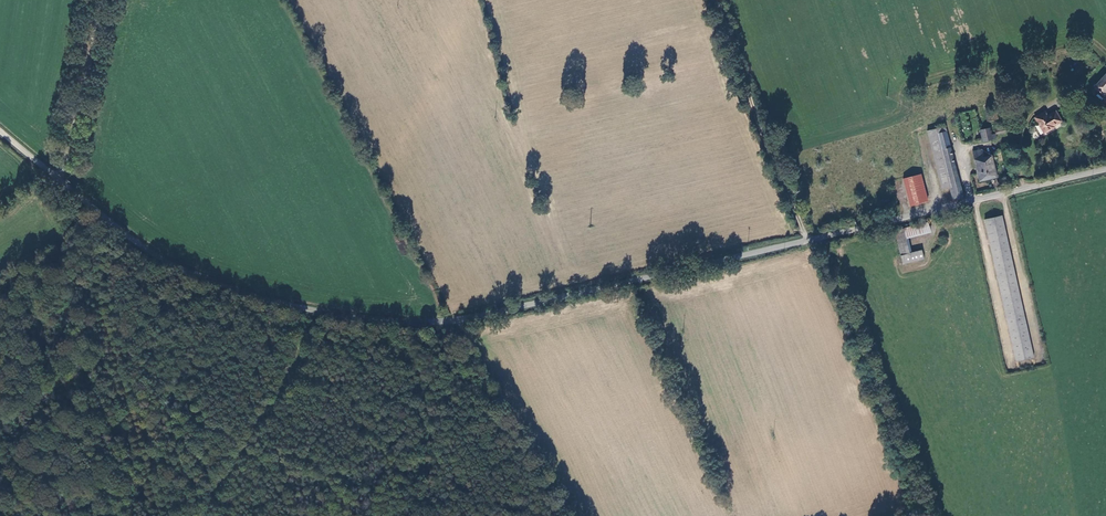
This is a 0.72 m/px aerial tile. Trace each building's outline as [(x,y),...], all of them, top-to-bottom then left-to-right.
[(1094,87),(1103,95),(1105,91),(1105,74),(1094,87)] [(987,121),(998,119),(997,113),(994,114),(993,110),(989,111),(985,112),(987,121)] [(1053,126),(1062,121),(1056,111),(1047,116),(1045,112),(1035,118),(1038,124),(1035,126),(1040,135),(1043,133),(1044,134),(1054,128),(1053,126)] [(1014,124),(995,128),(996,135),(1016,131),(1014,124)] [(983,142),(996,139),(995,134),(992,135),(991,128),(980,130),(983,142)] [(936,134),(935,129),(927,131),(942,189),(949,187),(953,199),(963,197),(946,131),(936,134)] [(982,150),(973,152),(975,160),(984,158),(982,150)] [(984,158),(975,160),(974,160),(979,181),(997,177),(992,156),(984,158)] [(921,175),(903,179),(910,206),(927,202),(921,175)] [(894,212),(893,204),(884,205),(886,214),(894,212)] [(1034,358),(1002,216),(985,220),(1016,362),(1034,358)] [(927,223),(894,231),(902,265),(923,260),(921,251),(910,253),(906,238),(930,232),(927,223)]
